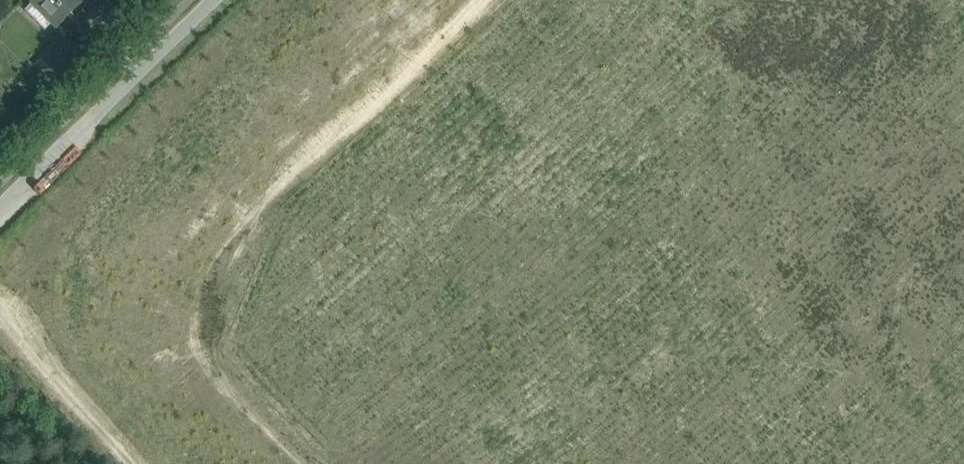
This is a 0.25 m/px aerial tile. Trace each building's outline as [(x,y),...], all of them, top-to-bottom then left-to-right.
[(29,7),(29,8),(31,7),(55,31),(53,32),(54,33),(80,8),(72,0),(36,0),(29,7)] [(61,45),(35,71),(57,92),(82,66),(61,45)]
